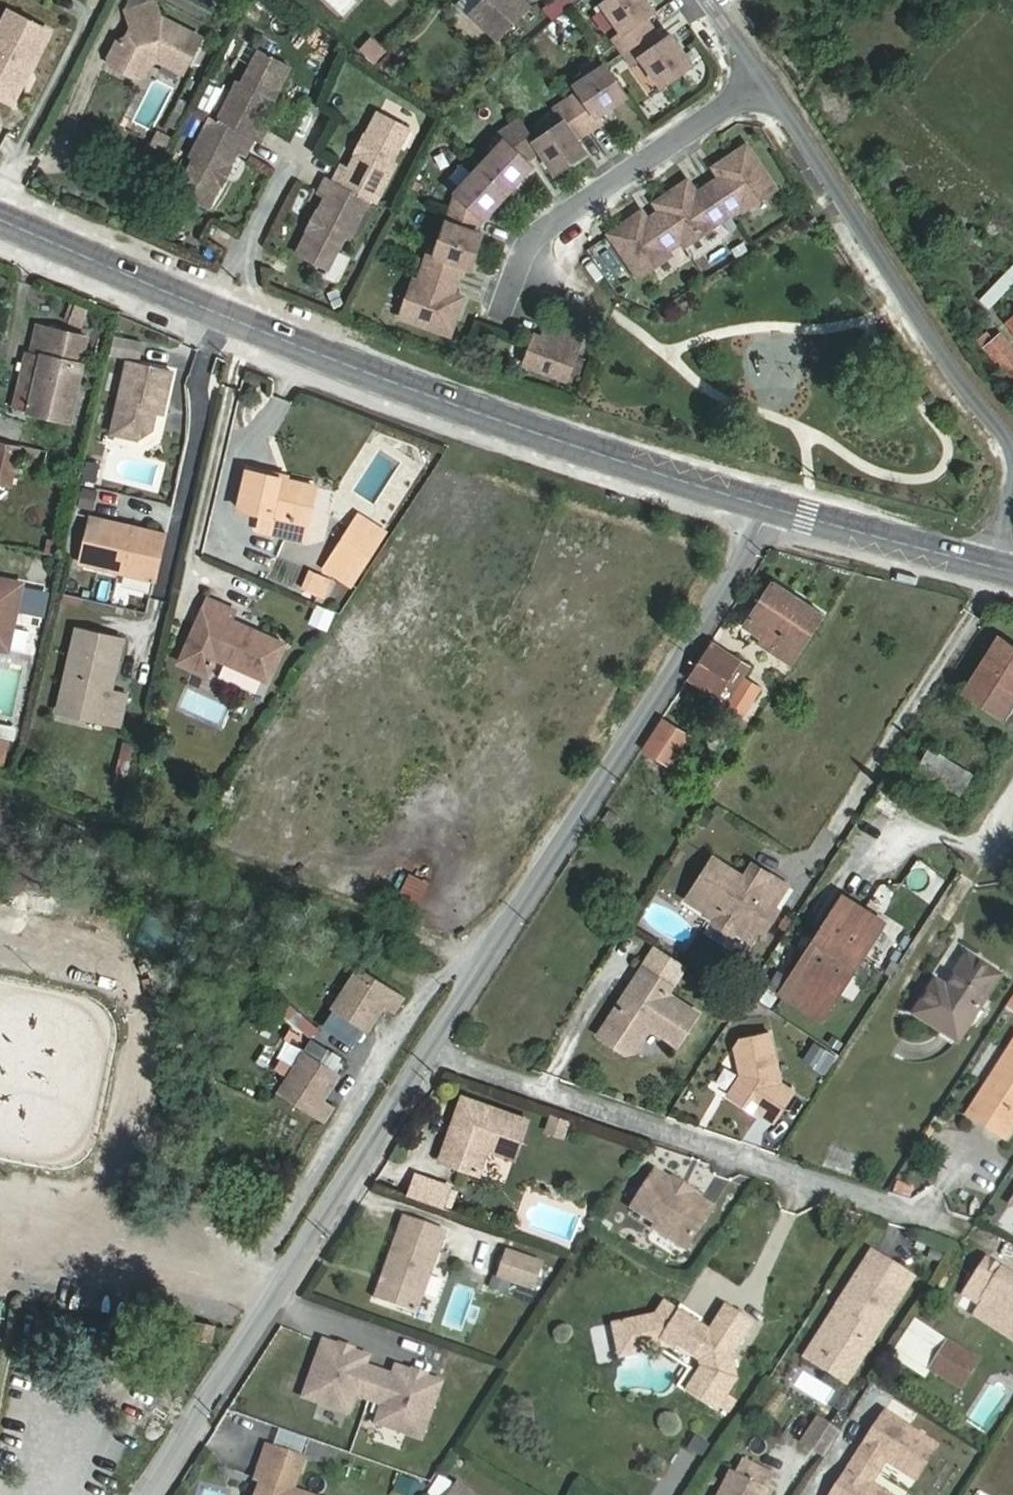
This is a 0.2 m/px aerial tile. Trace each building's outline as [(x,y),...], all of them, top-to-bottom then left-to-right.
[(523,0),(484,0),(470,15),(497,41),(530,7),(523,0)] [(646,0),(607,0),(602,4),(622,33),(614,39),(632,65),(641,59),(662,88),(693,65),(672,36),(662,42),(645,18),(654,11),(646,0)] [(157,6),(129,13),(132,28),(127,39),(118,42),(110,57),(113,65),(137,78),(145,74),(154,57),(183,72),(200,37),(159,17),(157,6)] [(9,11),(0,29),(0,97),(12,103),(49,32),(9,11)] [(370,36),(358,49),(371,62),(384,48),(370,36)] [(195,158),(178,191),(209,207),(220,185),(217,175),(221,168),(231,165),(238,150),(246,154),(254,138),(260,142),(268,127),(261,123),(268,108),(265,98),(268,91),(279,88),(290,66),(259,50),(242,84),(238,81),(217,120),(211,117),(191,156),(195,158)] [(629,98),(605,65),(575,86),(582,95),(557,114),(566,126),(537,147),(518,120),(498,135),(504,140),(453,192),(433,253),(426,251),(417,279),(414,278),(401,316),(444,330),(452,309),(455,310),(460,294),(452,291),(462,263),(470,265),(481,230),(474,228),(478,216),(481,219),(532,167),(526,162),(541,152),(559,178),(589,156),(580,143),(605,125),(600,119),(629,98)] [(265,98),(268,108),(279,88),(268,91),(265,98)] [(409,127),(378,111),(367,133),(370,143),(366,150),(356,153),(349,168),(342,164),(334,180),(327,176),(319,191),(327,195),(319,210),(323,220),(319,227),(309,230),(298,253),(328,268),(345,235),(350,237),(370,198),(377,201),(396,163),(392,160),(409,127)] [(158,131),(152,143),(164,150),(170,137),(158,131)] [(367,133),(356,153),(366,150),(370,143),(367,133)] [(606,232),(636,276),(669,253),(667,251),(679,242),(681,245),(739,206),(741,209),(774,186),(744,142),(730,152),(732,155),(713,168),(718,175),(693,192),(686,182),(668,194),(666,191),(651,201),(658,211),(646,220),(641,213),(623,225),(621,222),(606,232)] [(217,175),(220,185),(231,165),(221,168),(217,175)] [(319,210),(309,230),(319,227),(323,220),(319,210)] [(814,217),(807,221),(811,228),(818,223),(814,217)] [(589,253),(611,271),(621,258),(599,240),(589,253)] [(976,300),(986,309),(1012,282),(1012,263),(976,300)] [(61,321),(79,328),(86,310),(69,303),(61,321)] [(533,333),(523,362),(565,377),(581,335),(546,322),(541,335),(533,333)] [(48,328),(38,326),(31,355),(41,357),(48,328)] [(28,409),(28,411),(71,421),(85,365),(83,365),(89,337),(48,328),(41,357),(28,409)] [(1012,380),(1012,348),(1001,334),(985,348),(1012,380)] [(14,406),(28,409),(41,357),(31,355),(26,354),(14,406)] [(172,372),(128,362),(111,433),(136,439),(151,429),(155,412),(157,404),(164,406),(172,372)] [(164,406),(157,404),(155,412),(162,413),(164,406)] [(12,487),(20,448),(0,444),(0,485),(12,487)] [(87,460),(83,478),(97,481),(101,462),(87,460)] [(304,541),(308,524),(296,521),(305,484),(281,479),(248,472),(239,509),(263,514),(259,531),(304,541)] [(81,488),(76,509),(91,512),(96,491),(81,488)] [(141,529),(92,518),(81,563),(155,580),(163,542),(139,536),(141,529)] [(351,528),(332,557),(358,574),(377,545),(351,528)] [(313,571),(304,590),(319,596),(327,578),(313,571)] [(23,584),(0,579),(0,648),(9,650),(23,584)] [(745,626),(770,643),(766,648),(791,664),(824,614),(774,582),(745,626)] [(146,620),(163,624),(168,602),(150,599),(146,620)] [(181,661),(208,673),(216,658),(268,681),(285,644),(231,621),(235,611),(209,600),(181,661)] [(314,605),(306,625),(326,633),(334,612),(314,605)] [(69,697),(77,709),(75,718),(119,728),(126,697),(111,694),(123,642),(76,631),(61,695),(69,697)] [(1012,701),(1012,648),(999,639),(966,692),(1004,716),(1012,701)] [(691,680),(726,702),(726,701),(742,677),(749,667),(714,643),(691,680)] [(15,726),(26,661),(0,656),(0,723),(15,726)] [(742,677),(726,701),(744,713),(760,689),(742,677)] [(671,765),(688,737),(663,721),(646,749),(671,765)] [(973,774),(930,748),(915,773),(958,799),(973,774)] [(758,889),(744,879),(713,860),(687,900),(715,918),(715,924),(729,933),(735,931),(751,942),(761,927),(764,929),(775,912),(772,910),(786,887),(767,875),(758,889)] [(753,866),(744,879),(758,889),(767,875),(753,866)] [(883,923),(844,897),(782,994),(822,1019),(883,923)] [(947,988),(936,981),(916,1014),(959,1042),(1001,977),(968,956),(947,988)] [(616,1008),(598,1035),(625,1052),(633,1050),(649,1026),(676,1044),(696,1013),(666,993),(670,986),(642,967),(627,990),(634,994),(627,1006),(616,1008)] [(361,969),(335,1010),(363,1029),(371,1016),(374,1018),(382,1005),(393,1013),(403,996),(361,969)] [(771,989),(763,1001),(774,1009),(782,997),(771,989)] [(634,994),(627,990),(616,1008),(627,1006),(634,994)] [(738,1004),(726,997),(719,1008),(731,1016),(738,1004)] [(770,1034),(741,1040),(735,1049),(738,1062),(743,1061),(745,1073),(741,1077),(741,1079),(739,1080),(728,1097),(759,1117),(760,1115),(773,1124),(793,1092),(780,1084),(770,1034)] [(1006,1139),(1012,1128),(1012,1046),(969,1115),(1006,1139)] [(307,1053),(280,1095),(323,1122),(333,1105),(319,1097),(328,1084),(331,1086),(339,1073),(307,1053)] [(527,1118),(463,1095),(441,1158),(478,1171),(487,1146),(514,1156),(527,1118)] [(551,1115),(546,1130),(564,1137),(570,1121),(551,1115)] [(675,1192),(672,1181),(656,1171),(633,1207),(658,1223),(655,1228),(687,1248),(713,1208),(692,1194),(681,1196),(675,1192)] [(417,1175),(410,1196),(443,1207),(450,1187),(417,1175)] [(416,1312),(446,1230),(405,1215),(375,1298),(416,1312)] [(532,1287),(541,1264),(508,1252),(499,1275),(532,1287)] [(847,1310),(821,1351),(854,1373),(914,1279),(873,1253),(840,1306),(847,1310)] [(989,1259),(965,1295),(981,1306),(976,1314),(1012,1338),(1012,1275),(989,1259)] [(711,1330),(665,1301),(657,1314),(628,1320),(633,1344),(661,1339),(676,1349),(678,1346),(701,1360),(702,1367),(688,1390),(719,1410),(739,1379),(733,1356),(755,1323),(726,1305),(711,1330)] [(840,1306),(807,1357),(847,1383),(854,1373),(821,1351),(847,1310),(840,1306)] [(981,1357),(914,1315),(889,1356),(923,1377),(928,1369),(960,1389),(981,1357)] [(368,1359),(326,1344),(307,1399),(349,1414),(355,1396),(385,1406),(378,1424),(421,1439),(440,1384),(397,1369),(394,1378),(365,1368),(368,1359)] [(831,1494),(891,1494),(871,1482),(886,1460),(916,1479),(938,1445),(886,1411),(831,1494)] [(842,1431),(820,1417),(804,1442),(826,1456),(842,1431)] [(271,1448),(260,1481),(266,1483),(261,1494),(304,1494),(295,1492),(306,1460),(271,1448)] [(739,1473),(766,1488),(772,1475),(745,1461),(739,1473)] [(772,1491),(766,1488),(739,1473),(733,1470),(720,1494),(770,1494),(772,1491)] [(423,1484),(401,1475),(394,1491),(403,1494),(418,1494),(423,1484)] [(452,1494),(482,1494),(461,1481),(452,1494)]
